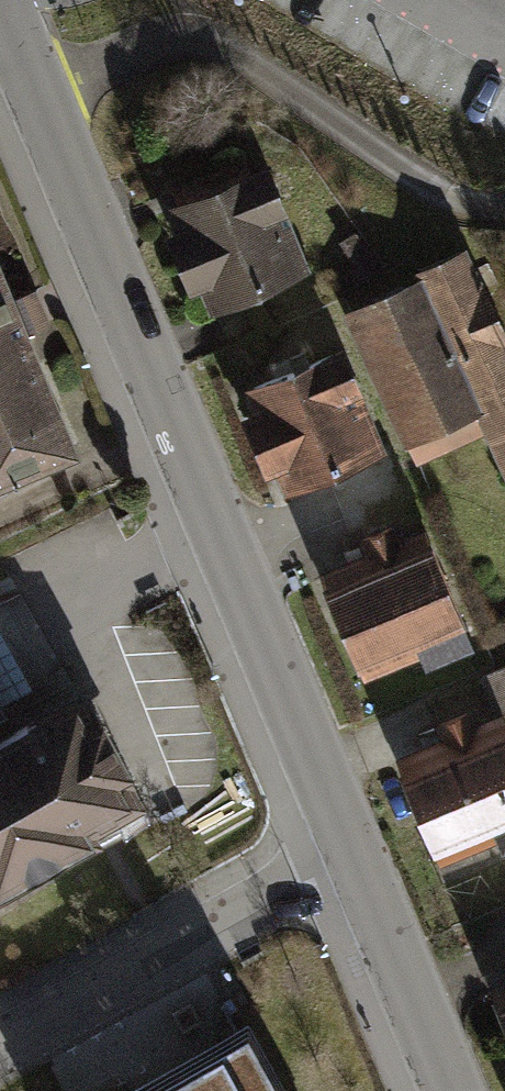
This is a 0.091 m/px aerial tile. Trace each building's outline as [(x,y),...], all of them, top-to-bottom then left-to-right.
[(261,149),(160,193),(204,296),(298,255),(271,195),(280,192),(261,149)] [(459,242),(415,262),(418,268),(340,303),(408,455),(481,422),(504,475),(504,345),(459,242)] [(0,271),(0,473),(71,443),(24,331),(33,328),(20,296),(12,299),(0,271)] [(337,334),(235,378),(280,481),(373,440),(347,380),(355,377),(337,334)] [(316,565),(359,666),(417,642),(421,651),(468,631),(422,523),(402,532),(393,511),(353,528),(361,546),(316,565)] [(92,833),(86,822),(132,796),(78,697),(0,741),(0,885),(92,833)] [(433,852),(491,828),(495,837),(504,833),(504,731),(496,709),(476,718),(467,697),(427,714),(435,732),(390,751),(433,852)] [(504,1030),(504,973),(485,982),(504,1030)] [(126,1090),(286,1090),(247,1023),(126,1090)]
